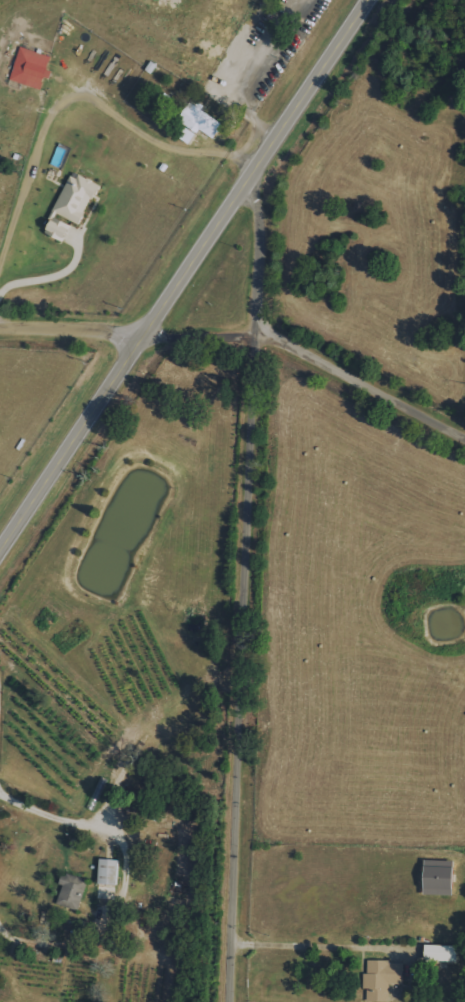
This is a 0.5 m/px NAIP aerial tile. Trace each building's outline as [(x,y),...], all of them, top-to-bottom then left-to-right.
[(9,80),(40,90),(50,57),(20,47),(9,80)] [(222,124),(201,109),(203,106),(193,99),(177,120),(196,134),(199,129),(212,138),(222,124)] [(176,136),(189,145),(196,135),(184,126),(176,136)] [(69,176),(52,212),(79,225),(99,184),(78,174),(76,179),(69,176)] [(62,242),(70,225),(53,217),(44,234),(62,242)] [(116,885),(117,859),(98,859),(98,884),(116,885)] [(423,895),(452,895),(453,860),(424,859),(423,895)] [(56,904),(77,910),(87,880),(62,872),(58,884),(62,885),(56,904)] [(97,899),(114,900),(115,887),(97,886),(97,899)] [(424,961),(457,961),(457,945),(424,944),(424,961)] [(389,984),(403,984),(403,962),(367,961),(367,973),(363,973),(363,990),(367,990),(366,1001),(383,1001),(389,1001),(389,984)]
